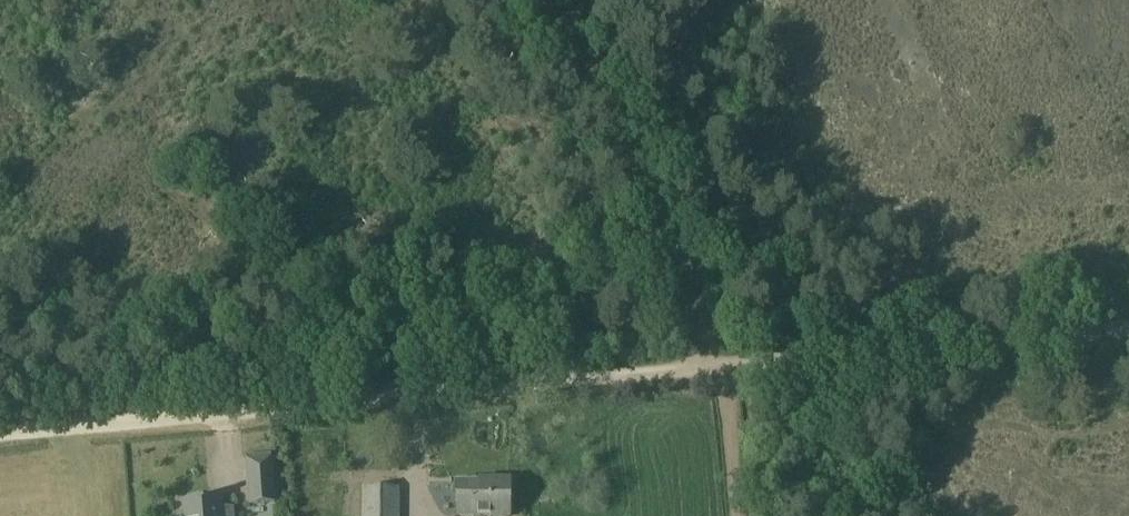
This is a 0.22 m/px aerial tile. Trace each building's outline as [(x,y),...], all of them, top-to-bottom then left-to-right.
[(271,454),(246,456),(249,488),(274,486),(271,454)] [(486,482),(486,486),(457,485),(457,515),(461,515),(510,515),(510,482),(486,482)] [(400,488),(362,487),(362,515),(400,515),(400,488)] [(233,507),(222,508),(221,498),(182,501),(184,515),(234,515),(233,507)] [(321,501),(322,515),(338,515),(337,500),(321,501)]
